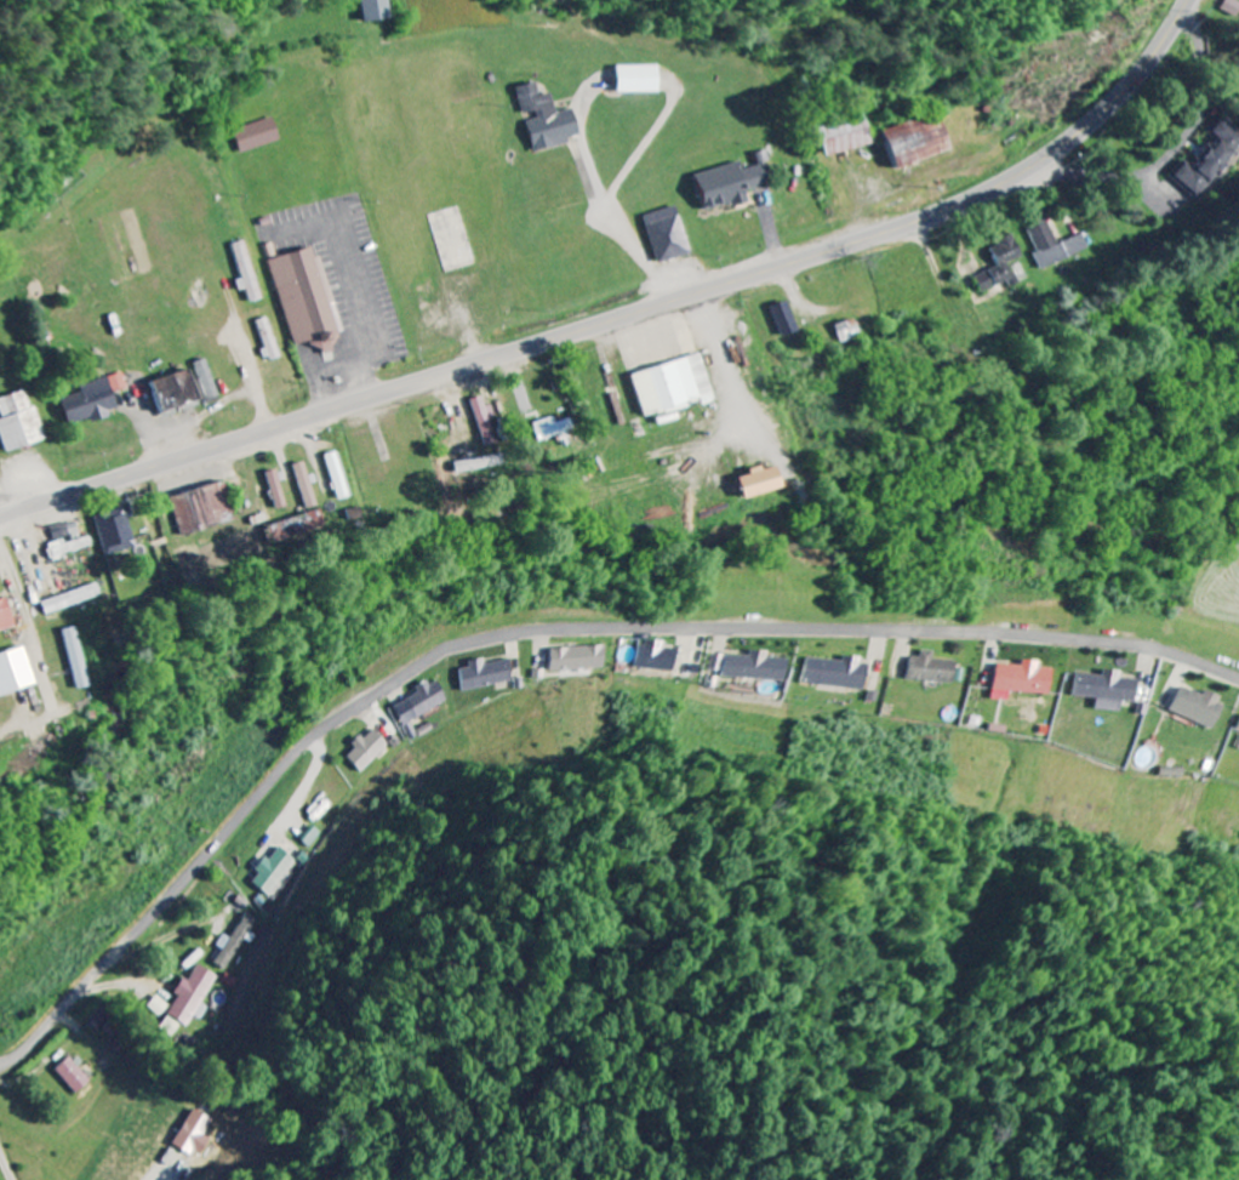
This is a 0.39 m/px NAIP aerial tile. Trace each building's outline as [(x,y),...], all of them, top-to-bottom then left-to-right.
[(388,0),(361,0),(363,22),(390,19),(388,0)] [(662,93),(661,65),(619,66),(619,94),(662,93)] [(536,152),(572,143),(571,138),(581,135),(576,109),(559,113),(555,93),(542,96),(539,83),(520,88),(526,114),(539,112),(540,119),(529,121),(536,152)] [(885,131),(898,169),(953,151),(941,113),(885,131)] [(874,145),(866,115),(821,127),(829,157),(874,145)] [(244,155),(284,142),(276,118),(236,131),(244,155)] [(1196,199),(1238,148),(1238,134),(1222,119),(1210,134),(1215,139),(1197,161),(1200,163),(1194,169),(1185,162),(1172,178),(1196,199)] [(698,174),(707,212),(750,201),(748,191),(778,184),(770,151),(757,154),(760,166),(745,170),(743,163),(698,174)] [(645,217),(661,264),(694,254),(679,206),(645,217)] [(1059,244),(1049,217),(1028,225),(1045,267),(1090,250),(1084,234),(1059,244)] [(983,293),(1027,277),(1025,270),(1019,272),(1015,263),(1024,260),(1016,236),(991,245),(999,268),(976,276),(983,293)] [(264,299),(246,241),(233,245),(244,279),(237,281),(241,292),(247,290),(251,303),(264,299)] [(272,259),(296,349),(344,336),(323,256),(317,257),(314,248),(272,259)] [(783,337),(800,331),(789,302),(772,308),(783,337)] [(835,326),(842,344),(863,337),(857,318),(835,326)] [(702,403),(703,406),(716,402),(703,354),(632,374),(644,419),(702,403)] [(219,395),(207,359),(195,363),(201,380),(192,383),(188,371),(152,383),(162,414),(219,395)] [(80,385),(82,393),(61,399),(68,426),(120,413),(115,392),(128,388),(125,374),(80,385)] [(4,420),(0,421),(0,433),(7,453),(46,441),(29,390),(0,399),(0,408),(4,420)] [(498,443),(490,418),(495,416),(491,405),(486,407),(482,396),(471,400),(486,447),(498,443)] [(556,423),(554,417),(533,424),(539,442),(560,435),(563,445),(575,441),(567,420),(556,423)] [(318,507),(304,462),(294,465),(307,510),(318,507)] [(748,472),(749,476),(737,478),(742,500),(782,491),(776,466),(748,472)] [(283,494),(277,470),(266,473),(272,497),(283,494)] [(235,519),(224,482),(171,498),(182,535),(235,519)] [(99,522),(105,555),(135,549),(129,516),(99,522)] [(91,537),(81,539),(77,523),(52,529),(56,543),(49,544),(52,559),(94,548),(91,537)] [(67,591),(61,576),(49,580),(55,596),(67,591)] [(101,597),(97,584),(41,602),(45,614),(101,597)] [(73,690),(86,688),(78,627),(65,629),(73,690)] [(687,649),(673,649),(673,642),(651,641),(650,669),(686,671),(687,649)] [(22,647),(0,654),(0,697),(34,686),(22,647)] [(560,649),(561,672),(616,670),(615,647),(560,649)] [(798,659),(776,658),(776,652),(760,651),(760,656),(738,655),(737,679),(797,682),(798,659)] [(940,652),(926,651),(926,658),(917,657),(915,681),(961,683),(962,661),(939,660),(940,652)] [(736,671),(736,655),(723,655),(722,671),(736,671)] [(519,660),(493,665),(492,659),(475,663),(476,668),(467,670),(472,693),(524,682),(519,660)] [(851,661),(816,659),(814,685),(874,689),(876,661),(851,659),(851,661)] [(1001,692),(1056,695),(1057,669),(1044,668),(1044,662),(1027,661),(1026,666),(1002,665),(1001,692)] [(1141,703),(1142,680),(1125,679),(1125,672),(1108,671),(1108,676),(1082,674),(1081,698),(1104,699),(1103,710),(1127,711),(1128,703),(1141,703)] [(423,694),(400,707),(410,726),(456,701),(443,678),(421,690),(423,694)] [(1207,696),(1186,687),(1176,711),(1220,730),(1231,702),(1209,693),(1207,696)] [(395,747),(379,730),(369,740),(367,738),(349,755),(367,774),(395,747)] [(256,883),(273,897),(302,862),(284,847),(273,861),(269,858),(258,871),(263,875),(256,883)] [(262,920),(252,913),(233,939),(227,935),(220,945),(226,949),(217,962),(228,969),(262,920)] [(169,1015),(191,1026),(219,975),(199,965),(190,981),(183,977),(175,993),(180,995),(169,1015)] [(163,1016),(171,1005),(157,995),(149,1007),(163,1016)] [(111,1021),(103,1009),(92,1017),(100,1029),(111,1021)] [(78,1093),(92,1080),(70,1056),(56,1070),(78,1093)] [(214,1118),(194,1108),(177,1144),(197,1154),(214,1118)]
